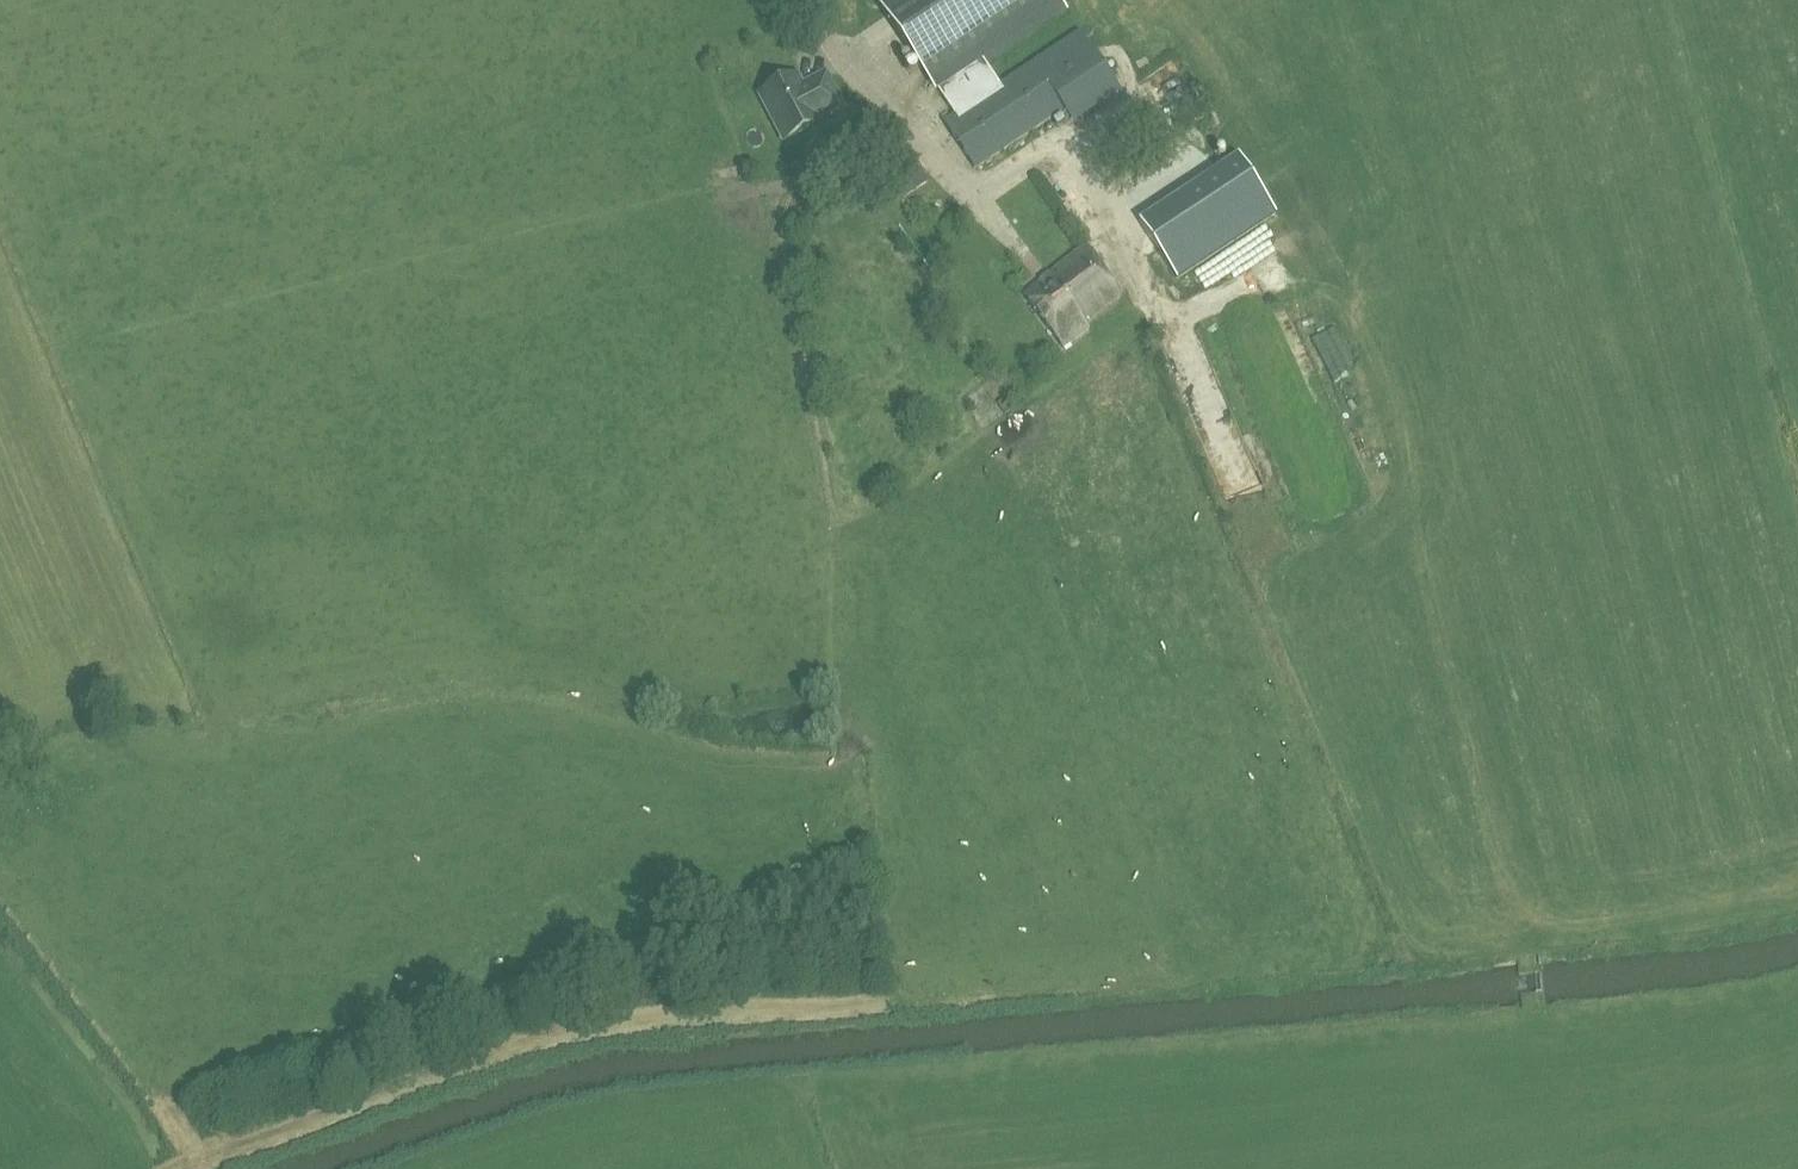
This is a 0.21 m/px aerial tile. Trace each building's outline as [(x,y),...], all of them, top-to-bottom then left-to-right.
[(997,86),(981,63),(1063,8),(1058,0),(879,0),(939,90),(938,90),(954,115),(944,121),(976,168),(1064,109),(1071,119),(1117,88),(1079,31),(997,86)] [(785,140),(819,122),(817,118),(840,106),(825,76),(802,88),(795,76),(761,93),(785,140)] [(1245,198),(1151,259),(1176,297),(1323,201),(1298,163),(1279,176),(1283,183),(1249,205),(1245,198)] [(1025,227),(1075,199),(1059,169),(1008,197),(1025,227)] [(1119,294),(1085,245),(1025,295),(1063,347),(1089,328),(1084,322),(1119,294)]
